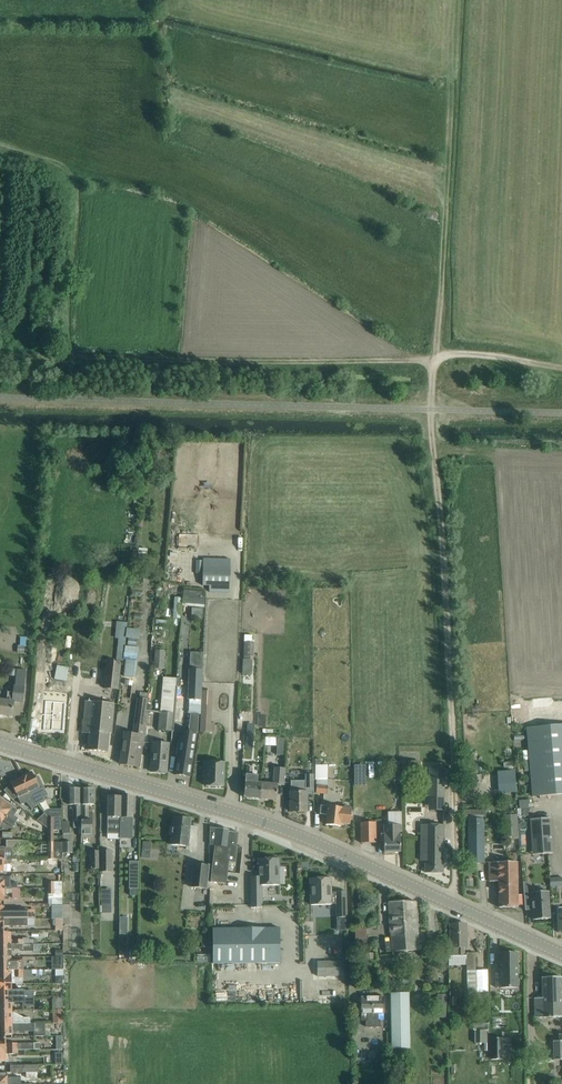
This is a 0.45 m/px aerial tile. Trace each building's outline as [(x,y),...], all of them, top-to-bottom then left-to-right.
[(228,586),(229,568),(202,568),(202,586),(228,586)] [(206,606),(207,591),(185,589),(184,605),(206,606)] [(192,608),(191,618),(202,619),(202,609),(192,608)] [(127,624),(116,623),(114,638),(118,638),(116,661),(123,662),(125,640),(127,630),(127,624)] [(163,668),(165,637),(153,636),(151,667),(163,668)] [(244,642),(243,656),(253,656),(254,642),(244,642)] [(243,659),(242,674),(252,675),(252,660),(243,659)] [(120,690),(122,663),(109,662),(106,688),(120,690)] [(68,681),(70,667),(58,665),(55,679),(68,681)] [(189,669),(188,700),(201,700),(202,670),(189,669)] [(15,687),(14,687),(13,693),(7,693),(6,702),(0,701),(0,715),(12,716),(14,701),(23,702),(26,671),(17,670),(15,687)] [(163,685),(160,713),(159,730),(172,732),(176,686),(163,685)] [(213,716),(214,692),(203,691),(202,716),(213,716)] [(139,698),(134,725),(133,735),(125,734),(122,753),(120,764),(134,766),(140,767),(141,756),(143,745),(145,727),(145,726),(149,700),(139,698)] [(44,700),(42,729),(62,730),(65,701),(44,700)] [(85,701),(83,730),(81,742),(89,742),(88,750),(107,752),(109,733),(112,733),(115,704),(85,701)] [(561,794),(561,725),(527,729),(533,797),(561,794)] [(188,733),(175,733),(175,778),(188,778),(188,733)] [(247,738),(246,748),(254,749),(255,738),(247,738)] [(277,746),(276,755),(285,755),(285,738),(277,738),(277,746)] [(154,742),(152,761),(151,772),(166,773),(169,743),(154,742)] [(223,787),(224,762),(203,761),(203,773),(206,773),(206,786),(223,787)] [(391,762),(391,780),(399,780),(399,762),(391,762)] [(367,784),(368,765),(357,764),(356,784),(367,784)] [(444,766),(430,766),(429,804),(444,805),(444,766)] [(467,774),(477,774),(477,766),(466,767),(467,774)] [(260,799),(261,783),(258,783),(258,776),(252,775),(253,768),(246,767),(244,797),(260,799)] [(261,783),(260,799),(277,800),(278,782),(284,783),(286,768),(275,767),(274,784),(261,783)] [(32,772),(21,777),(32,799),(36,805),(37,805),(41,803),(45,801),(44,797),(48,796),(39,776),(35,778),(32,772)] [(291,792),(290,792),(290,801),(291,812),(298,812),(299,814),(304,814),(305,812),(307,812),(307,801),(307,794),(313,793),(313,775),(305,775),(305,781),(291,782),(291,792)] [(11,784),(4,790),(6,793),(11,798),(12,800),(18,797),(22,804),(26,802),(32,809),(36,805),(32,799),(21,777),(10,782),(11,784)] [(317,785),(316,793),(327,794),(328,786),(317,785)] [(81,828),(81,820),(80,820),(80,788),(68,788),(68,805),(73,805),(73,821),(73,828),(81,828)] [(81,804),(81,820),(81,828),(83,828),(83,837),(93,837),(93,821),(89,821),(89,805),(94,805),(94,788),(82,788),(82,804),(81,804)] [(121,796),(121,797),(120,837),(128,837),(129,824),(126,824),(126,818),(133,818),(133,797),(121,796)] [(120,837),(121,797),(108,797),(107,834),(120,834),(120,837)] [(16,823),(18,819),(9,812),(12,807),(0,798),(0,813),(16,823)] [(351,809),(321,805),(320,814),(327,815),(326,825),(340,826),(341,823),(350,824),(351,809)] [(0,813),(0,825),(3,820),(13,827),(16,823),(0,813)] [(44,813),(37,820),(48,828),(48,817),(44,813)] [(510,838),(520,837),(519,814),(508,814),(510,838)] [(48,828),(48,830),(55,830),(61,830),(63,830),(62,822),(57,822),(57,817),(48,817),(48,828)] [(187,846),(186,849),(196,850),(199,828),(190,827),(191,819),(174,817),(173,827),(171,827),(170,834),(172,835),(171,845),(187,846)] [(551,818),(530,819),(532,855),(553,853),(551,818)] [(468,819),(468,852),(468,863),(484,863),(484,819),(468,819)] [(376,843),(375,822),(361,823),(361,843),(376,843)] [(401,852),(400,832),(400,824),(383,824),(384,852),(401,852)] [(444,825),(433,825),(421,825),(421,859),(425,859),(425,872),(443,873),(444,825)] [(210,827),(210,838),(209,846),(215,846),(211,872),(212,872),(210,882),(226,884),(229,862),(235,863),(239,832),(229,831),(229,830),(210,827)] [(63,854),(71,853),(71,842),(62,842),(63,854)] [(12,859),(18,859),(19,859),(19,851),(4,852),(4,847),(0,848),(0,860),(12,859)] [(141,857),(149,858),(150,848),(143,847),(141,857)] [(90,869),(99,869),(99,851),(90,851),(90,869)] [(112,851),(101,851),(101,871),(112,871),(112,851)] [(262,908),(262,885),(279,885),(279,867),(280,865),(280,861),(279,859),(279,858),(278,859),(277,857),(272,857),(271,859),(258,859),(258,877),(251,877),(251,908),(262,908)] [(12,859),(0,860),(0,871),(4,871),(4,864),(12,864),(12,859)] [(130,861),(130,888),(138,888),(138,861),(130,861)] [(489,862),(489,870),(489,881),(498,881),(498,908),(517,908),(517,905),(522,905),(522,896),(517,896),(517,862),(489,862)] [(193,863),(191,887),(206,889),(209,864),(193,863)] [(12,889),(12,884),(4,884),(4,877),(0,877),(0,889),(12,889)] [(310,879),(309,881),(309,885),(310,886),(310,905),(332,904),(332,903),(336,903),(337,918),(347,917),(346,891),(336,891),(336,892),(331,892),(331,878),(318,878),(317,877),(312,877),(311,878),(310,878),(310,879)] [(532,893),(532,890),(532,889),(532,888),(531,887),(530,886),(529,885),(528,884),(527,883),(525,883),(524,882),(523,882),(525,910),(532,910),(533,920),(550,919),(548,891),(532,893)] [(113,904),(113,888),(102,889),(102,905),(113,904)] [(12,889),(0,889),(0,901),(4,901),(4,893),(12,893),(12,889)] [(389,902),(390,923),(393,952),(420,950),(416,901),(389,902)] [(62,905),(52,905),(52,914),(62,914),(62,905)] [(15,918),(15,911),(3,911),(3,906),(0,906),(0,918),(15,918)] [(15,918),(0,918),(0,930),(3,930),(3,926),(15,926),(15,924),(24,924),(24,918),(15,918)] [(467,946),(466,935),(466,924),(450,924),(451,947),(449,947),(449,956),(465,955),(464,946),(467,946)] [(213,963),(280,963),(279,928),(213,929),(213,963)] [(355,929),(356,948),(367,947),(366,929),(355,929)] [(23,944),(30,944),(29,938),(23,938),(23,939),(11,939),(11,932),(0,932),(0,944),(23,944)] [(202,947),(210,947),(210,939),(201,939),(202,947)] [(23,944),(0,944),(0,957),(11,957),(11,949),(23,948),(23,944)] [(518,952),(500,953),(500,973),(496,974),(496,987),(500,987),(500,988),(518,988),(518,952)] [(467,991),(476,991),(475,953),(466,953),(467,991)] [(11,957),(0,957),(0,970),(23,970),(23,965),(11,966),(11,957)] [(51,957),(51,965),(59,965),(59,957),(51,957)] [(340,962),(318,962),(318,976),(340,976),(340,962)] [(23,970),(0,970),(0,984),(12,984),(11,975),(23,975),(23,970)] [(561,989),(561,971),(542,972),(542,987),(537,987),(537,1012),(561,1012),(561,989)] [(0,984),(0,997),(24,997),(23,992),(12,993),(12,984),(0,984)] [(348,998),(348,986),(321,987),(321,999),(348,998)] [(392,1049),(410,1049),(409,993),(391,993),(392,1049)] [(436,1017),(446,1017),(447,993),(438,993),(436,1017)] [(24,997),(0,997),(0,1012),(4,1012),(4,1009),(12,1009),(12,1002),(23,1001),(23,1004),(34,1003),(34,997),(24,997)] [(383,997),(372,997),(361,997),(361,1013),(368,1013),(368,1020),(366,1020),(366,1027),(380,1027),(380,1020),(378,1020),(378,1013),(384,1013),(383,997)] [(0,1012),(0,1023),(30,1023),(30,1018),(24,1018),(13,1012),(12,1012),(12,1009),(4,1009),(4,1012),(0,1012)] [(63,1023),(63,1010),(53,1010),(53,1023),(63,1023)] [(489,1063),(489,1032),(489,1022),(476,1022),(476,1043),(484,1043),(484,1063),(489,1063)] [(30,1023),(0,1023),(0,1035),(12,1035),(12,1031),(34,1031),(34,1029),(45,1029),(50,1029),(50,1023),(30,1023)] [(558,1036),(558,1042),(552,1042),(552,1061),(561,1061),(561,1036),(558,1036)] [(17,1050),(34,1049),(34,1043),(5,1043),(5,1038),(0,1038),(0,1050),(17,1049),(17,1050)] [(491,1038),(491,1059),(502,1060),(508,1059),(508,1049),(503,1049),(503,1038),(491,1038)] [(0,1050),(0,1061),(6,1061),(5,1054),(17,1054),(17,1050),(17,1049),(0,1050)] [(21,1077),(7,1078),(7,1072),(0,1073),(0,1083),(21,1083),(21,1077)]
